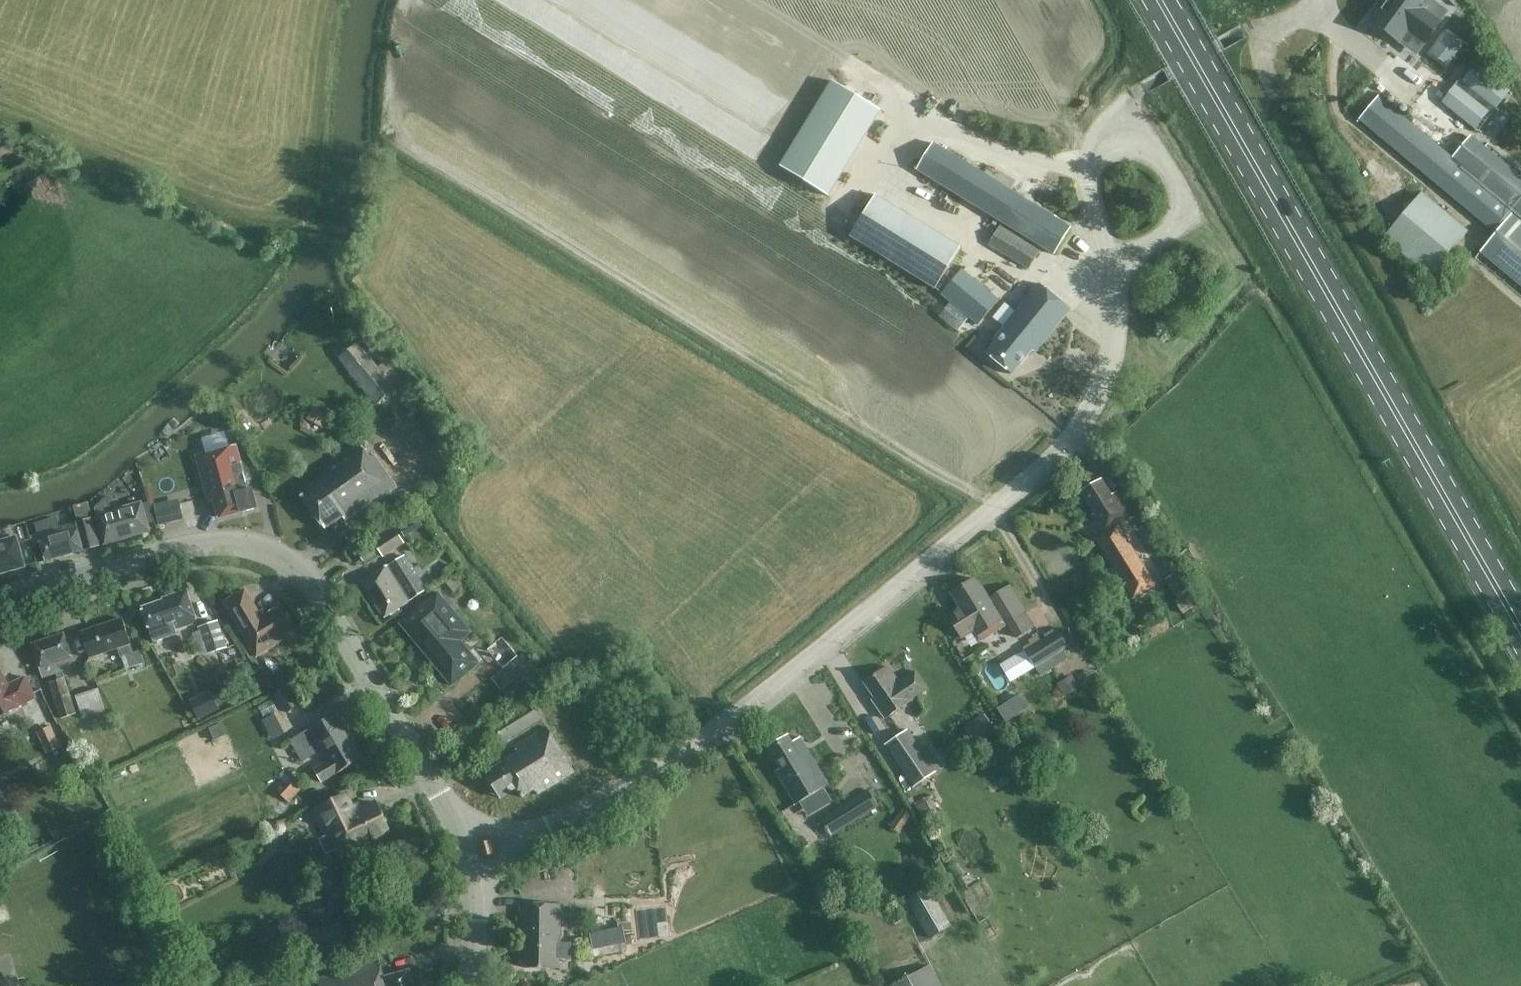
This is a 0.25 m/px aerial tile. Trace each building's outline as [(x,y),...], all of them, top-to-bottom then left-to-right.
[(1370,17),(1396,40),(1407,28),(1422,42),(1449,12),(1436,0),(1424,0),(1422,2),(1420,0),(1378,0),(1376,2),(1380,6),(1370,17)] [(1448,31),(1439,43),(1455,55),(1464,43),(1448,31)] [(1477,64),(1445,105),(1479,132),(1511,91),(1477,64)] [(781,166),(829,196),(881,110),(833,81),(781,166)] [(1475,137),(1471,134),(1453,156),(1380,95),(1360,119),(1498,233),(1481,253),(1520,286),(1520,176),(1475,137)] [(933,143),(917,169),(1055,254),(1071,228),(933,143)] [(1436,190),(1395,235),(1440,276),(1481,232),(1436,190)] [(962,246),(877,194),(851,236),(936,289),(962,246)] [(1029,269),(1040,251),(1000,226),(989,244),(1029,269)] [(942,295),(979,325),(1000,299),(963,269),(942,295)] [(1071,309),(1040,284),(994,340),(996,342),(987,353),(1013,375),(1033,350),(1035,352),(1071,309)] [(379,366),(359,341),(339,357),(377,404),(397,388),(385,374),(390,371),(383,363),(379,366)] [(313,407),(307,419),(324,428),(330,415),(313,407)] [(370,458),(359,443),(322,468),(326,475),(300,493),(325,529),(343,516),(346,520),(373,501),(374,503),(375,502),(396,487),(374,455),(370,458)] [(238,452),(234,445),(197,455),(208,496),(213,495),(220,518),(241,512),(241,513),(258,508),(253,489),(248,491),(241,463),(238,452)] [(1117,492),(1112,495),(1102,480),(1081,492),(1095,514),(1093,515),(1105,534),(1097,539),(1134,599),(1156,585),(1119,526),(1133,517),(1117,492)] [(142,502),(112,511),(108,496),(95,508),(105,544),(150,531),(142,502)] [(155,504),(160,525),(185,518),(180,498),(155,504)] [(79,522),(61,527),(57,517),(35,522),(38,533),(46,561),(100,545),(92,519),(88,502),(74,506),(79,522)] [(403,522),(397,526),(405,538),(411,534),(403,522)] [(396,529),(375,542),(385,558),(406,544),(396,529)] [(17,537),(0,542),(0,574),(25,567),(17,537)] [(415,573),(404,556),(363,582),(386,617),(411,600),(426,590),(415,573)] [(37,562),(30,564),(33,573),(40,571),(37,562)] [(447,582),(454,592),(468,582),(460,572),(447,582)] [(1178,573),(1167,579),(1178,600),(1189,594),(1178,573)] [(976,630),(982,640),(1008,624),(1027,613),(1010,585),(990,598),(983,587),(981,588),(975,578),(951,593),(961,609),(948,616),(962,639),(976,630)] [(246,590),(225,602),(256,657),(285,640),(283,636),(290,632),(277,609),(267,614),(264,610),(259,613),(246,590)] [(197,622),(186,591),(163,599),(164,600),(142,608),(154,642),(178,634),(176,629),(197,622)] [(453,684),(478,663),(460,641),(470,632),(439,595),(429,602),(402,624),(453,684)] [(1027,613),(1008,624),(1017,638),(1036,627),(1027,613)] [(131,643),(123,619),(81,633),(90,657),(119,648),(131,643)] [(229,648),(220,620),(201,627),(209,654),(229,648)] [(1026,650),(1041,676),(1068,660),(1063,650),(1068,647),(1058,631),(1026,650)] [(33,645),(44,677),(76,667),(65,634),(33,645)] [(131,643),(119,648),(122,657),(134,653),(131,643)] [(134,653),(122,657),(126,669),(144,663),(140,651),(134,653)] [(899,683),(888,667),(865,683),(878,701),(875,703),(885,717),(885,718),(886,719),(912,700),(928,689),(916,671),(899,683)] [(8,685),(0,668),(0,717),(19,708),(19,706),(36,698),(26,677),(8,685)] [(281,685),(275,675),(270,674),(260,679),(268,692),(281,685)] [(1059,683),(1058,684),(1061,689),(1066,697),(1080,688),(1074,678),(1072,675),(1059,683)] [(48,683),(59,719),(77,713),(66,678),(48,683)] [(300,703),(285,686),(274,696),(289,713),(300,703)] [(76,695),(84,719),(107,711),(99,688),(76,695)] [(201,710),(207,721),(227,710),(221,699),(201,710)] [(494,725),(505,742),(542,719),(531,702),(494,725)] [(280,738),(295,730),(285,711),(270,719),(280,738)] [(352,737),(338,713),(309,729),(328,761),(314,769),(322,782),(336,774),(362,759),(350,738),(352,737)] [(998,732),(985,714),(965,727),(977,745),(998,732)] [(227,736),(222,724),(210,729),(215,741),(227,736)] [(62,747),(52,725),(38,732),(48,753),(62,747)] [(575,772),(547,727),(515,747),(518,752),(501,762),(502,763),(486,773),(488,777),(488,781),(490,785),(495,787),(502,798),(517,788),(525,799),(536,791),(540,796),(575,772)] [(923,751),(909,730),(886,745),(914,787),(938,772),(936,770),(941,767),(928,747),(923,751)] [(317,753),(305,732),(291,740),(303,761),(317,753)] [(793,742),(789,736),(768,749),(780,770),(777,772),(797,804),(829,785),(801,737),(793,742)] [(290,803),(303,788),(292,778),(279,793),(290,803)] [(869,789),(821,819),(832,836),(880,807),(869,789)] [(346,794),(314,809),(327,835),(330,834),(337,849),(334,851),(339,863),(361,853),(360,851),(372,846),(370,842),(390,832),(377,803),(355,813),(346,794)] [(916,806),(924,821),(939,813),(931,799),(916,806)] [(829,805),(821,810),(825,816),(833,811),(829,805)] [(895,820),(905,827),(913,816),(903,809),(895,820)] [(497,856),(493,844),(481,847),(484,859),(497,856)] [(908,899),(930,939),(952,926),(931,887),(908,899)] [(559,937),(561,937),(561,904),(522,904),(521,945),(528,945),(528,968),(559,969),(559,937)] [(284,934),(277,919),(264,925),(270,940),(284,934)] [(349,948),(342,922),(296,935),(302,960),(349,948)] [(582,967),(630,956),(624,929),(605,933),(597,935),(576,940),(582,967)] [(384,978),(379,961),(317,979),(319,985),(415,985),(410,971),(384,978)] [(929,966),(892,985),(940,985),(929,966)]
